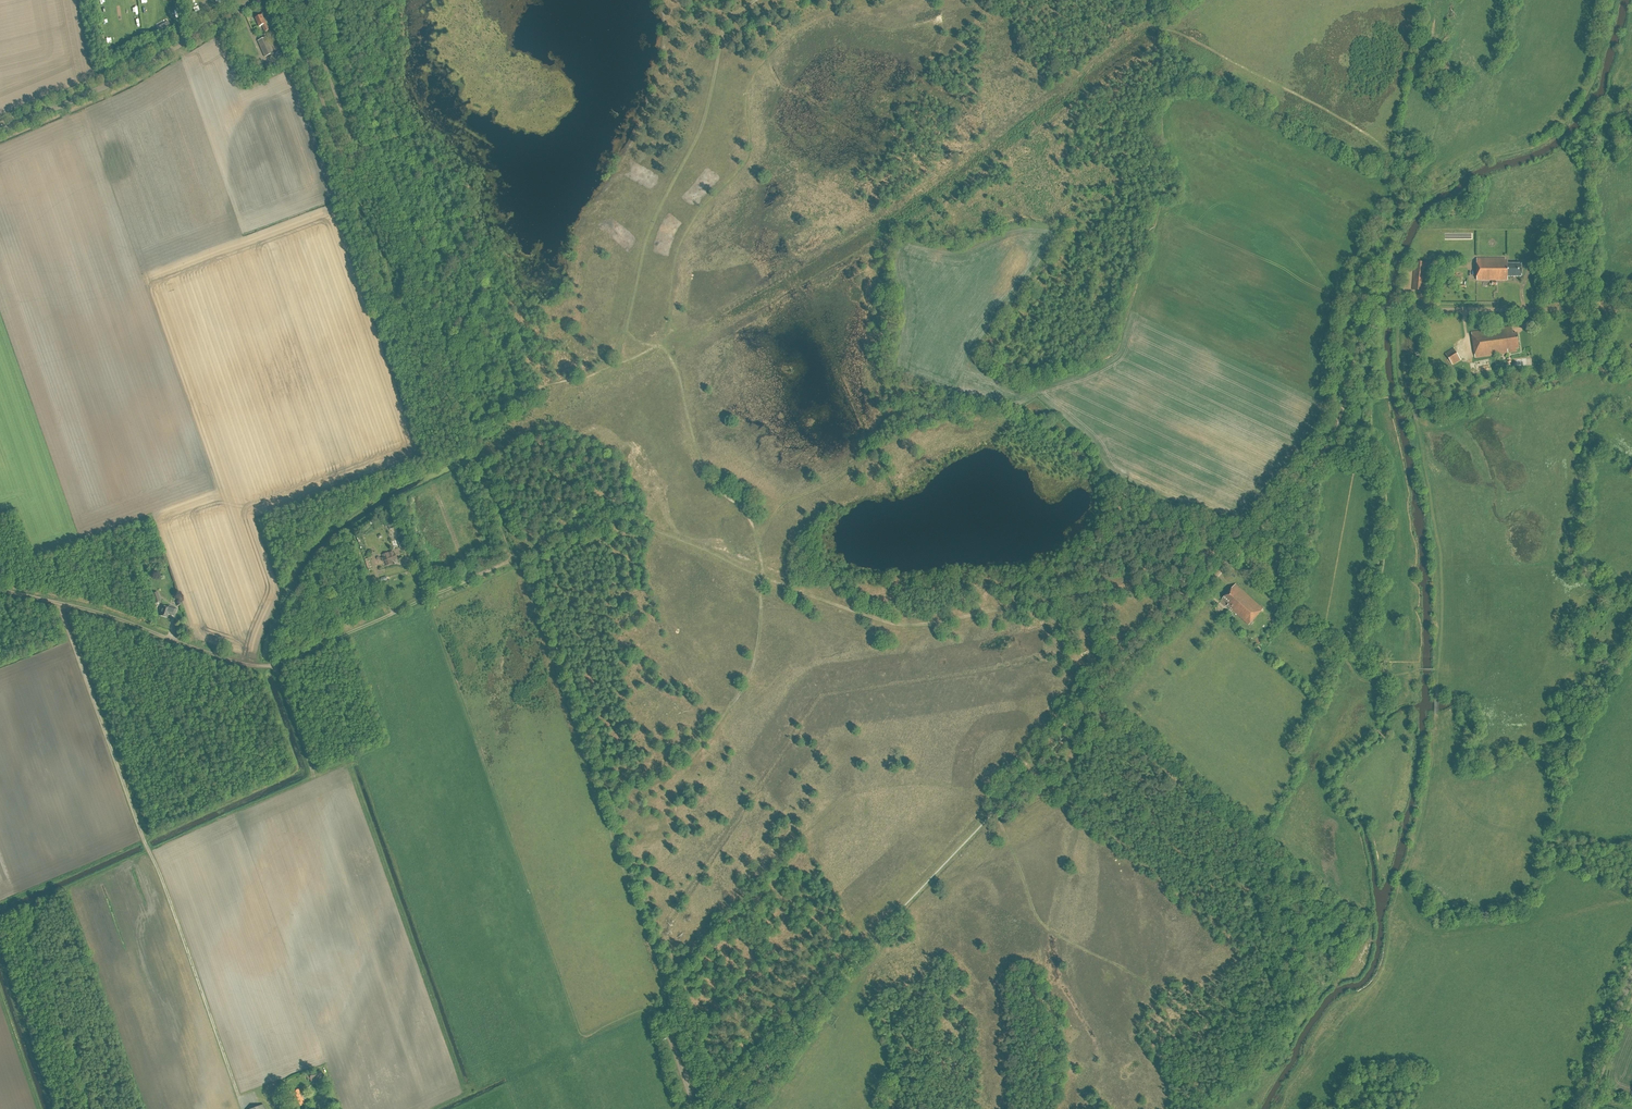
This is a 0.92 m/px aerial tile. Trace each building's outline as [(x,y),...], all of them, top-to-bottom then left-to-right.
[(267,17),(264,18),(262,14),(255,17),(259,27),(262,25),(265,31),(269,29),(266,23),(269,22),(267,17)] [(266,37),(257,41),(265,57),(274,53),(266,37)] [(273,69),(270,62),(265,65),(268,71),(273,69)] [(1522,264),(1509,264),(1509,260),(1506,260),(1506,258),(1477,257),(1477,280),(1509,280),(1509,276),(1522,276),(1522,264)] [(1415,261),(1412,289),(1425,290),(1427,262),(1415,261)] [(1512,326),(1472,332),(1475,357),(1520,351),(1517,333),(1513,333),(1512,326)] [(1454,348),(1445,353),(1453,365),(1461,359),(1454,348)] [(393,562),(392,560),(397,559),(395,553),(390,555),(389,552),(383,555),(386,565),(393,562)] [(1228,604),(1226,605),(1248,625),(1263,609),(1235,584),(1222,598),(1228,604)] [(151,594),(154,604),(161,602),(158,592),(151,594)] [(163,606),(160,616),(167,618),(168,614),(174,616),(176,608),(170,607),(170,608),(163,606)] [(309,1073),(311,1080),(322,1077),(320,1070),(309,1073)] [(291,1097),(290,1097),(294,1108),(305,1104),(303,1097),(302,1097),(298,1088),(289,1092),(291,1097)]
